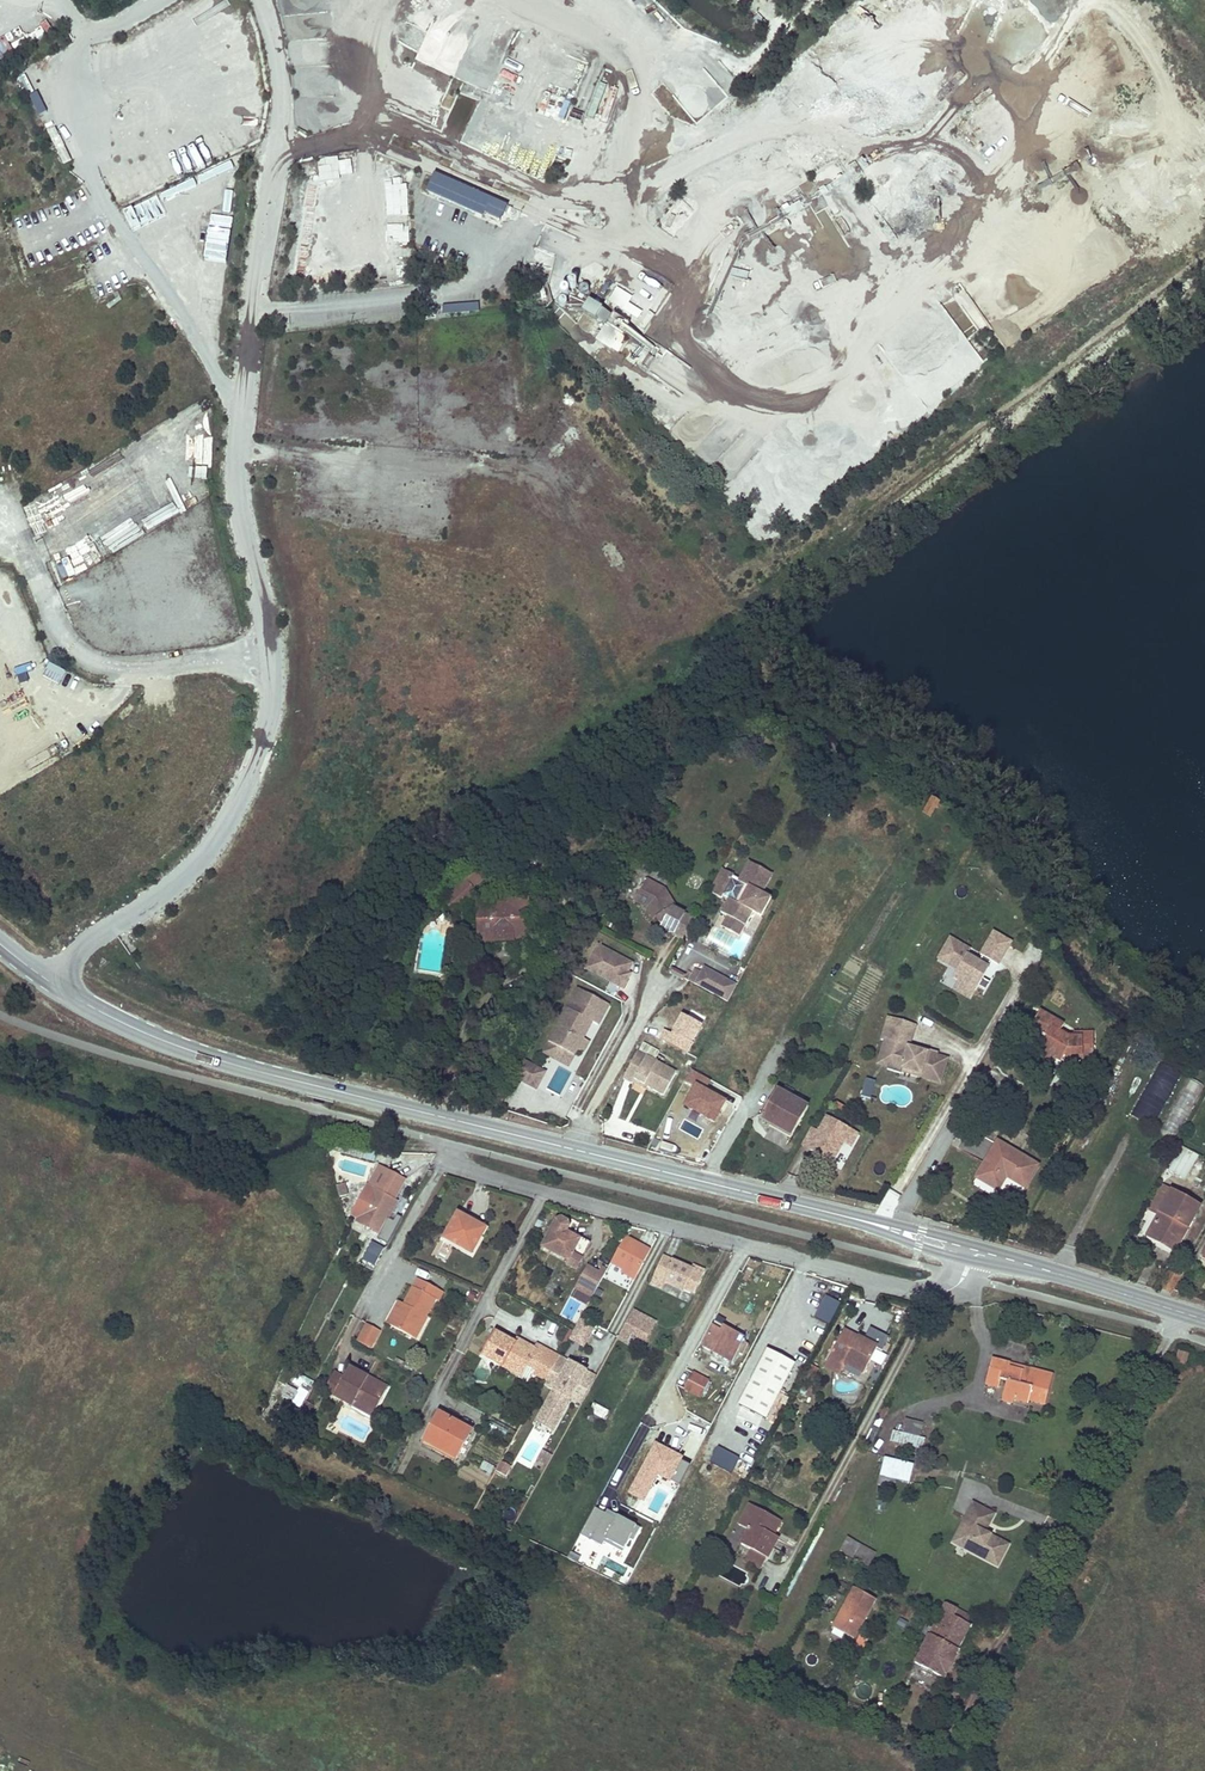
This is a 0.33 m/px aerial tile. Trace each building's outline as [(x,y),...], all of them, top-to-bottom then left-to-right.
[(750,24),(761,33),(769,24),(757,14),(750,24)] [(26,28),(20,32),(28,45),(34,41),(26,28)] [(717,41),(711,52),(726,60),(732,50),(717,41)] [(48,133),(59,166),(70,163),(58,129),(48,133)] [(405,183),(408,168),(400,167),(397,182),(405,183)] [(118,199),(134,194),(128,175),(112,180),(118,199)] [(435,178),(427,196),(503,226),(510,207),(435,178)] [(736,280),(748,282),(749,272),(737,271),(736,280)] [(642,312),(628,305),(633,297),(616,288),(608,302),(639,319),(642,312)] [(760,316),(761,299),(726,297),(725,314),(760,316)] [(591,304),(584,314),(611,331),(617,321),(591,304)] [(617,353),(625,339),(604,327),(596,340),(617,353)] [(60,488),(46,496),(50,504),(65,496),(60,488)] [(3,678),(11,673),(0,653),(0,672),(3,678)] [(48,664),(42,677),(60,685),(66,671),(48,664)] [(879,769),(873,766),(870,770),(876,774),(879,769)] [(939,802),(932,798),(924,812),(930,816),(939,802)] [(537,849),(514,855),(517,866),(540,860),(537,849)] [(772,876),(748,863),(737,882),(744,886),(735,903),(728,899),(720,913),(726,916),(744,926),(751,912),(760,917),(770,899),(761,894),(772,876)] [(732,876),(721,870),(709,892),(720,897),(732,876)] [(475,874),(469,883),(477,889),(484,881),(475,874)] [(664,889),(646,879),(636,897),(648,903),(646,908),(651,918),(654,918),(656,921),(662,924),(661,926),(684,938),(694,920),(672,908),(674,906),(664,889)] [(455,916),(478,894),(465,882),(443,904),(455,916)] [(525,889),(515,889),(515,900),(525,900),(525,889)] [(648,903),(636,897),(633,902),(646,908),(648,903)] [(515,900),(477,901),(478,941),(481,941),(481,936),(526,934),(526,939),(530,939),(528,900),(525,900),(515,900)] [(744,926),(726,916),(720,926),(738,936),(744,926)] [(949,938),(937,958),(957,969),(952,977),(959,981),(975,990),(977,986),(985,991),(990,983),(982,978),(988,968),(987,967),(990,961),(997,965),(1010,942),(993,932),(979,955),(981,956),(978,962),(966,955),(969,950),(949,938)] [(633,961),(599,942),(586,965),(623,986),(630,975),(628,970),(633,961)] [(690,980),(728,1000),(738,983),(705,966),(702,971),(697,968),(690,980)] [(975,990),(959,981),(954,990),(970,999),(975,990)] [(577,988),(546,1041),(573,1056),(575,1051),(584,1051),(588,1043),(582,1039),(592,1022),(598,1025),(603,1017),(591,1011),(598,1000),(577,988)] [(609,1006),(598,1000),(591,1011),(603,1017),(609,1006)] [(1029,1030),(1042,1038),(1045,1033),(1037,1028),(1046,1013),(1040,1011),(1029,1030)] [(1064,1024),(1046,1013),(1037,1028),(1045,1033),(1042,1038),(1034,1051),(1054,1062),(1058,1065),(1060,1063),(1069,1063),(1072,1059),(1093,1060),(1094,1032),(1074,1031),(1074,1036),(1069,1036),(1060,1031),(1064,1024)] [(888,1017),(880,1041),(887,1043),(883,1055),(890,1057),(887,1068),(886,1070),(900,1074),(901,1069),(929,1077),(928,1079),(940,1083),(947,1060),(937,1057),(938,1054),(927,1050),(926,1054),(908,1048),(914,1026),(888,1017)] [(573,1056),(546,1041),(540,1051),(567,1066),(573,1056)] [(659,1052),(643,1043),(639,1051),(637,1051),(622,1079),(631,1084),(631,1083),(633,1080),(646,1087),(662,1095),(675,1071),(654,1060),(659,1052)] [(1054,1062),(1034,1051),(1032,1056),(1051,1067),(1054,1062)] [(890,1057),(883,1055),(880,1066),(887,1068),(890,1057)] [(535,1089),(544,1071),(521,1059),(512,1076),(535,1089)] [(1156,1063),(1135,1117),(1156,1125),(1177,1071),(1156,1063)] [(900,1074),(899,1078),(915,1083),(917,1076),(928,1079),(929,1077),(901,1069),(900,1074)] [(715,1127),(734,1094),(691,1070),(684,1083),(694,1089),(683,1109),(715,1127)] [(1175,1137),(1204,1086),(1190,1078),(1161,1129),(1175,1137)] [(633,1080),(631,1083),(644,1090),(646,1087),(633,1080)] [(862,1098),(872,1100),(876,1082),(865,1080),(862,1098)] [(807,1107),(777,1090),(760,1118),(791,1135),(807,1107)] [(840,1115),(827,1109),(824,1117),(836,1123),(840,1115)] [(825,1137),(810,1128),(801,1143),(811,1149),(810,1150),(832,1161),(838,1151),(823,1142),(825,1137)] [(1043,1159),(1003,1136),(981,1172),(996,1181),(1004,1166),(1011,1170),(1030,1181),(1043,1159)] [(375,1152),(341,1144),(339,1153),(372,1161),(375,1152)] [(1197,1157),(1182,1147),(1168,1172),(1184,1181),(1197,1157)] [(1004,1166),(996,1181),(1003,1185),(1011,1170),(1004,1166)] [(397,1180),(376,1169),(375,1169),(365,1188),(349,1219),(379,1235),(383,1226),(389,1229),(394,1219),(389,1216),(396,1201),(406,1181),(398,1177),(397,1180)] [(348,1182),(338,1184),(342,1201),(353,1198),(348,1182)] [(1179,1196),(1162,1187),(1149,1210),(1159,1216),(1149,1235),(1175,1250),(1194,1215),(1174,1204),(1179,1196)] [(1198,1207),(1179,1196),(1174,1204),(1194,1215),(1198,1207)] [(389,1216),(394,1219),(402,1204),(396,1201),(389,1216)] [(348,1203),(342,1204),(344,1213),(351,1211),(348,1203)] [(474,1222),(458,1213),(444,1238),(471,1253),(482,1233),(471,1227),(474,1222)] [(567,1227),(557,1221),(543,1247),(568,1260),(565,1265),(575,1269),(589,1243),(578,1237),(577,1240),(564,1233),(567,1227)] [(485,1228),(474,1222),(471,1227),(482,1233),(485,1228)] [(384,1238),(389,1229),(383,1226),(379,1235),(384,1238)] [(624,1238),(610,1264),(622,1271),(621,1273),(634,1280),(649,1252),(624,1238)] [(373,1266),(383,1248),(372,1242),(362,1260),(373,1266)] [(702,1275),(663,1258),(639,1306),(662,1319),(673,1300),(659,1293),(664,1282),(693,1294),(702,1275)] [(1160,1288),(1171,1294),(1182,1275),(1179,1273),(1181,1268),(1173,1264),(1160,1288)] [(603,1276),(606,1271),(600,1268),(598,1273),(586,1267),(575,1288),(591,1297),(603,1276)] [(417,1279),(412,1286),(421,1291),(425,1283),(417,1279)] [(411,1286),(402,1304),(399,1309),(398,1308),(388,1325),(415,1339),(427,1317),(425,1316),(433,1298),(438,1301),(443,1292),(425,1283),(421,1291),(412,1286),(411,1286)] [(626,1299),(619,1295),(614,1304),(621,1308),(626,1299)] [(825,1296),(815,1318),(831,1326),(841,1303),(825,1296)] [(399,1309),(402,1304),(397,1301),(385,1323),(388,1325),(398,1308),(399,1309)] [(633,1309),(619,1335),(644,1348),(658,1322),(633,1309)] [(579,1318),(569,1341),(586,1348),(596,1326),(579,1318)] [(364,1324),(356,1343),(372,1350),(381,1331),(364,1324)] [(721,1329),(713,1324),(701,1346),(731,1362),(743,1339),(723,1328),(721,1329)] [(876,1348),(843,1331),(833,1351),(847,1358),(844,1363),(864,1373),(876,1348)] [(535,1369),(547,1349),(538,1344),(535,1348),(517,1339),(515,1343),(495,1332),(483,1355),(504,1367),(506,1362),(523,1371),(526,1364),(535,1369)] [(547,1349),(535,1369),(534,1373),(546,1379),(559,1355),(547,1349)] [(794,1364),(768,1351),(739,1404),(766,1418),(794,1364)] [(847,1358),(833,1351),(830,1356),(844,1363),(847,1358)] [(584,1370),(559,1355),(546,1379),(545,1382),(555,1387),(537,1419),(552,1427),(570,1396),(584,1370)] [(1188,1358),(1178,1356),(1176,1365),(1186,1367),(1188,1358)] [(694,1366),(678,1358),(664,1384),(671,1388),(674,1382),(682,1386),(689,1373),(694,1366)] [(1034,1399),(1034,1401),(1045,1404),(1052,1376),(1032,1371),(1029,1370),(1028,1375),(1021,1374),(1022,1372),(1009,1368),(1010,1365),(992,1360),(986,1384),(998,1388),(1001,1380),(1007,1381),(1004,1393),(1014,1396),(1014,1399),(1028,1403),(1030,1397),(1034,1399)] [(506,1362),(504,1367),(520,1375),(523,1371),(506,1362)] [(1028,1375),(1029,1370),(1010,1365),(1009,1368),(1022,1372),(1021,1374),(1028,1375)] [(368,1376),(348,1366),(343,1375),(335,1371),(324,1391),(352,1406),(354,1402),(374,1412),(386,1389),(366,1379),(368,1376)] [(817,1371),(811,1369),(807,1377),(813,1380),(817,1371)] [(596,1376),(584,1370),(570,1396),(582,1402),(596,1376)] [(689,1373),(682,1386),(679,1392),(696,1402),(706,1383),(689,1373)] [(312,1382),(298,1374),(293,1383),(307,1391),(312,1382)] [(387,1386),(368,1376),(366,1379),(386,1389),(387,1386)] [(299,1392),(287,1386),(282,1394),(294,1401),(299,1392)] [(1028,1405),(1028,1403),(1014,1399),(1014,1396),(1004,1393),(1001,1402),(1012,1405),(1013,1401),(1028,1405)] [(289,1429),(296,1433),(311,1404),(304,1400),(289,1429)] [(372,1416),(374,1412),(354,1402),(352,1406),(372,1416)] [(609,1413),(594,1405),(590,1412),(605,1420),(609,1413)] [(472,1431),(439,1412),(424,1439),(435,1446),(437,1443),(458,1455),(472,1431)] [(922,1425),(906,1421),(902,1436),(894,1434),(892,1443),(923,1450),(924,1442),(919,1440),(922,1425)] [(534,1423),(515,1461),(532,1469),(551,1431),(534,1423)] [(437,1443),(435,1446),(434,1449),(455,1461),(458,1455),(437,1443)] [(733,1473),(739,1457),(716,1448),(710,1464),(733,1473)] [(914,1467),(885,1460),(881,1476),(889,1478),(910,1484),(914,1467)] [(494,1466),(485,1461),(482,1469),(490,1473),(494,1466)] [(500,1462),(496,1474),(506,1478),(511,1466),(500,1462)] [(881,1476),(879,1476),(876,1486),(886,1488),(889,1478),(881,1476)] [(682,1503),(676,1500),(671,1508),(677,1512),(682,1503)] [(994,1515),(973,1504),(952,1543),(997,1567),(1008,1546),(985,1533),(994,1515)] [(767,1532),(774,1518),(750,1505),(739,1524),(748,1530),(741,1545),(750,1550),(766,1558),(777,1537),(772,1535),(767,1532)] [(591,1539),(624,1554),(637,1527),(605,1511),(591,1539)] [(780,1521),(774,1518),(767,1532),(772,1535),(780,1521)] [(848,1540),(842,1552),(866,1565),(873,1554),(848,1540)] [(766,1558),(750,1550),(745,1560),(761,1568),(766,1558)] [(831,1626),(853,1638),(875,1597),(854,1585),(831,1626)] [(946,1605),(943,1610),(932,1629),(928,1627),(925,1635),(929,1637),(915,1664),(908,1679),(936,1693),(943,1679),(945,1680),(959,1652),(958,1650),(971,1625),(955,1617),(957,1611),(946,1605)] [(733,1617),(730,1624),(734,1627),(738,1620),(733,1617)] [(899,1713),(902,1705),(895,1702),(887,1700),(883,1709),(899,1713)]
